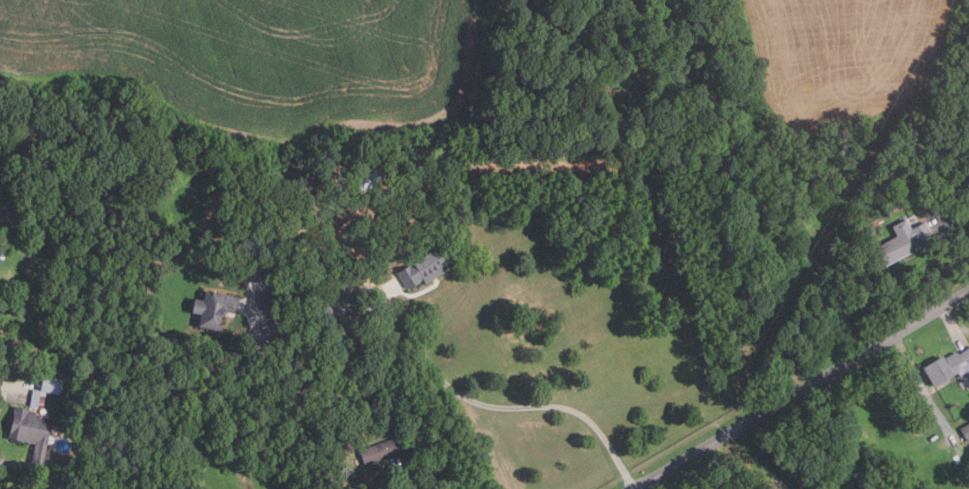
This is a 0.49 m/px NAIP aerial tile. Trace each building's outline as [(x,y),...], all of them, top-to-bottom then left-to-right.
[(928,164),(923,155),(924,154),(923,151),(932,146),(939,158),(928,164)] [(882,267),(872,247),(892,236),(888,227),(902,220),(907,229),(922,222),(928,235),(910,244),(914,250),(882,267)] [(261,251),(248,247),(252,235),(265,239),(261,251)] [(409,290),(399,273),(428,255),(425,249),(436,243),(439,248),(443,246),(453,262),(443,268),(446,274),(427,285),(425,280),(423,281),(423,282),(409,290)] [(323,329),(306,303),(326,290),(343,315),(323,329)] [(222,331),(200,327),(203,315),(194,313),(197,299),(205,301),(207,291),(240,297),(237,314),(227,312),(226,317),(225,317),(222,331)] [(955,354),(968,346),(968,372),(957,379),(954,373),(930,388),(918,368),(938,356),(941,360),(954,352),(955,354)] [(44,409),(30,406),(33,389),(42,391),(45,376),(65,380),(62,395),(47,392),(44,409)] [(43,467),(32,464),(36,444),(24,441),(24,443),(9,439),(16,406),(31,409),(31,411),(38,413),(37,416),(54,420),(43,467)] [(360,430),(350,433),(347,420),(357,418),(360,430)] [(959,429),(968,423),(968,441),(967,442),(959,429)] [(365,466),(360,450),(400,436),(405,452),(365,466)]
